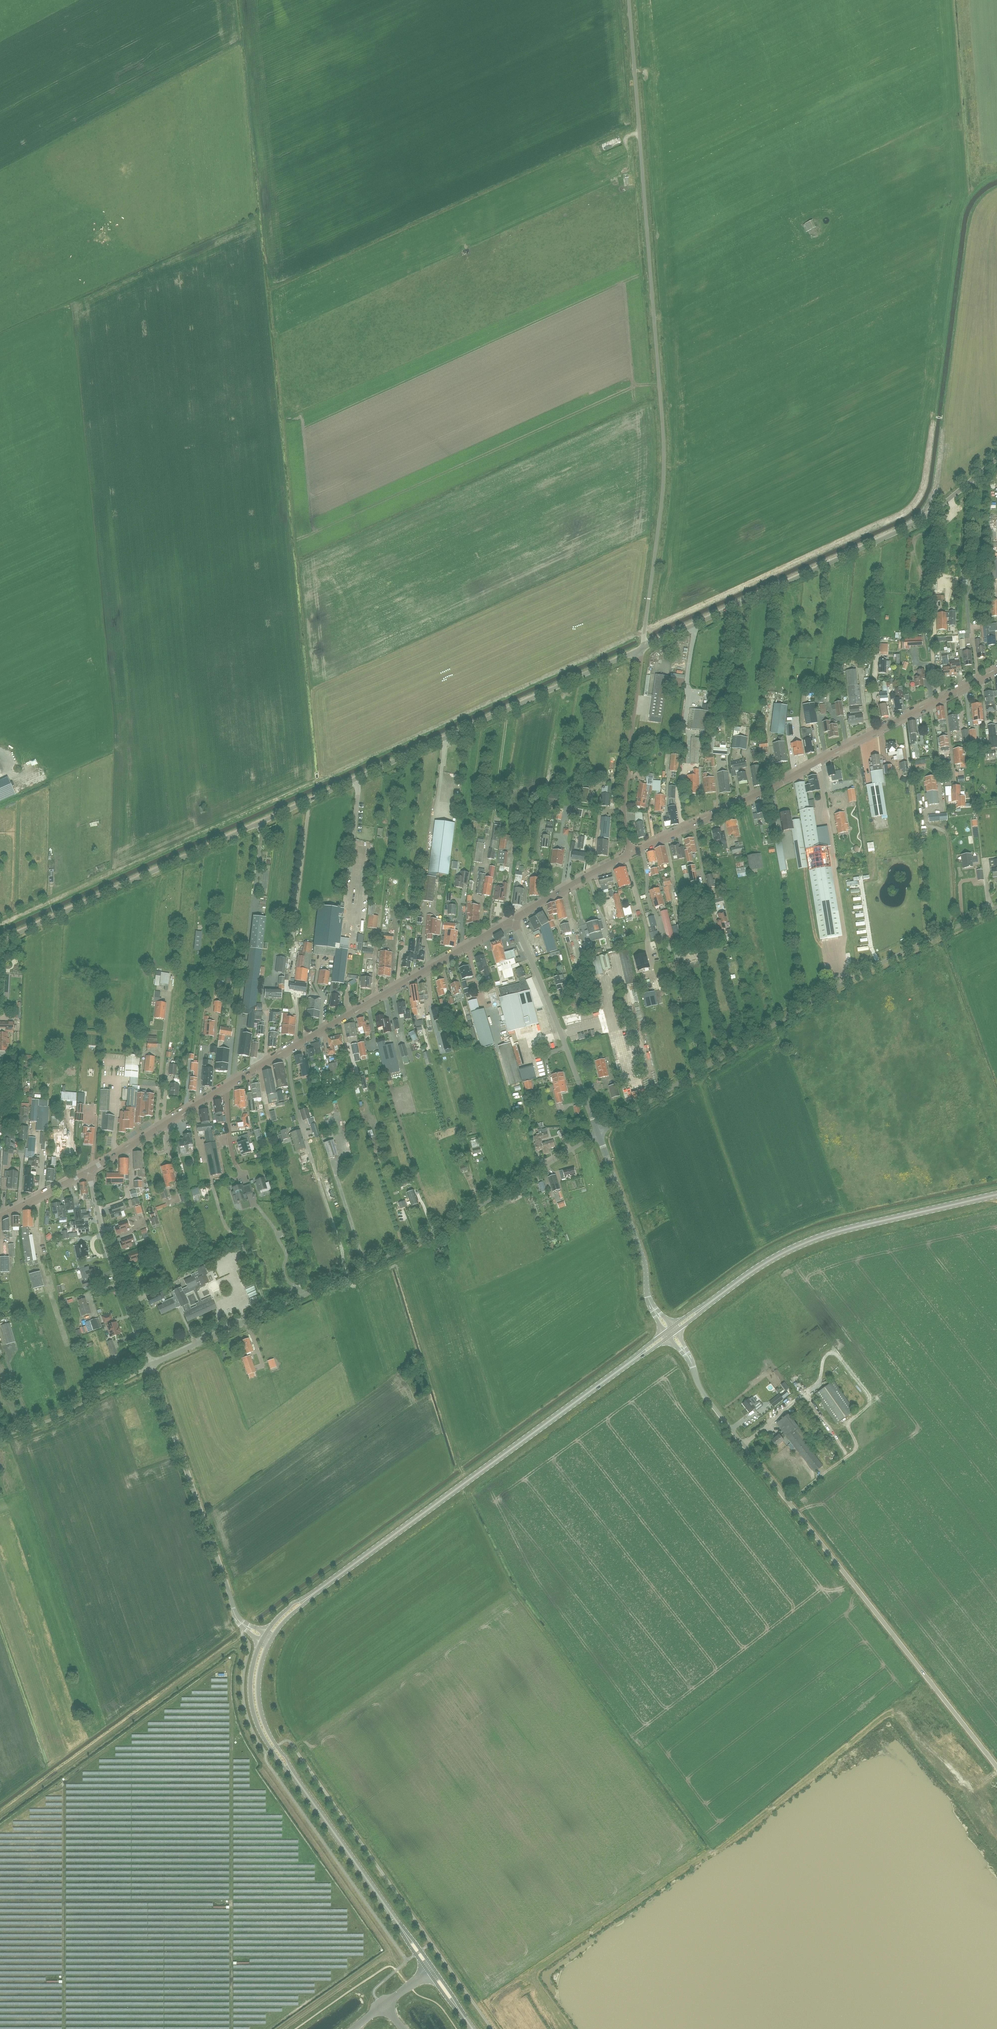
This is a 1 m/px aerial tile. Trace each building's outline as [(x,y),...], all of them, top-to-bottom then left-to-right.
[(812,221),(803,225),(806,232),(816,228),(812,221)] [(949,611),(949,613),(937,613),(937,630),(947,630),(947,625),(949,625),(949,626),(956,626),(955,611),(949,611)] [(986,630),(987,638),(988,646),(996,645),(995,637),(992,637),(992,632),(994,632),(994,631),(995,631),(996,631),(996,625),(996,624),(988,625),(989,630),(988,630),(986,630)] [(922,636),(904,637),(904,646),(905,646),(905,649),(911,649),(910,646),(922,645),(922,636)] [(985,657),(984,647),(981,647),(980,639),(976,640),(977,648),(978,658),(979,658),(979,659),(983,658),(985,657)] [(888,644),(880,644),(880,648),(880,647),(879,655),(888,655),(888,644)] [(971,651),(967,651),(963,651),(965,666),(972,665),(971,655),(971,651)] [(950,653),(941,654),(942,661),(948,660),(948,658),(951,657),(952,657),(952,652),(950,653)] [(879,659),(879,661),(879,673),(886,673),(886,667),(890,667),(890,661),(886,661),(886,659),(879,659)] [(950,662),(951,667),(949,667),(950,675),(951,675),(951,676),(954,676),(954,675),(957,674),(956,672),(961,671),(959,661),(950,662)] [(915,677),(916,686),(923,686),(923,679),(925,679),(924,669),(918,670),(919,676),(915,677)] [(671,673),(671,677),(670,681),(670,682),(669,685),(683,687),(684,683),(685,675),(671,673)] [(669,676),(656,674),(649,716),(650,716),(649,721),(661,723),(662,718),(669,676)] [(859,685),(848,686),(850,706),(861,705),(859,685)] [(895,689),(896,698),(899,698),(899,699),(897,700),(897,703),(898,703),(898,704),(898,705),(900,704),(900,705),(898,706),(898,710),(902,710),(901,706),(903,706),(902,699),(904,698),(903,691),(899,692),(898,688),(895,689)] [(986,706),(987,712),(995,711),(994,704),(994,705),(992,691),(991,690),(988,691),(988,692),(985,692),(986,706)] [(887,691),(882,691),(880,691),(880,694),(880,699),(880,702),(888,701),(887,691)] [(899,698),(896,698),(892,699),(894,706),(891,707),(892,713),(895,712),(895,711),(898,710),(898,706),(900,705),(900,704),(898,705),(898,704),(898,703),(897,703),(897,700),(899,699),(899,698)] [(843,716),(842,711),(841,702),(835,703),(837,717),(843,716)] [(804,708),(807,725),(817,723),(814,703),(805,705),(805,708),(804,708)] [(983,720),(982,703),(971,704),(973,721),(974,721),(974,725),(978,724),(977,721),(983,720)] [(778,729),(777,734),(784,735),(788,706),(774,704),(771,728),(778,729)] [(888,716),(886,704),(879,705),(881,717),(888,716)] [(854,724),(857,724),(856,719),(855,719),(855,716),(856,715),(856,712),(855,712),(854,707),(850,708),(850,716),(848,716),(848,724),(850,724),(850,725),(851,726),(854,725),(854,724)] [(859,707),(854,707),(855,712),(856,712),(856,715),(855,716),(855,719),(856,719),(857,724),(863,723),(862,715),(862,711),(859,711),(859,707)] [(944,707),(937,708),(938,720),(939,720),(940,725),(940,728),(946,728),(945,724),(946,724),(944,707)] [(710,712),(690,709),(687,729),(708,731),(710,712)] [(957,715),(948,716),(950,732),(959,731),(957,715)] [(832,721),(830,721),(823,722),(824,732),(828,731),(829,738),(838,736),(836,725),(836,723),(832,721)] [(915,721),(908,722),(909,734),(910,734),(911,739),(911,745),(915,744),(914,742),(917,742),(916,739),(916,733),(917,733),(915,721)] [(988,725),(989,737),(996,736),(996,724),(988,725)] [(806,753),(807,753),(808,754),(810,753),(814,752),(812,739),(813,739),(812,733),(803,734),(806,753)] [(732,748),(738,749),(741,749),(746,750),(748,737),(739,736),(735,736),(733,736),(732,748)] [(787,761),(783,736),(778,737),(779,743),(773,744),(776,763),(787,761)] [(989,737),(990,749),(996,748),(996,736),(989,737)] [(690,764),(698,764),(699,749),(700,749),(700,738),(691,737),(690,764)] [(939,738),(937,738),(938,747),(940,746),(941,748),(941,751),(948,750),(948,747),(947,737),(939,738)] [(795,756),(803,754),(801,742),(791,743),(792,748),(793,748),(795,756)] [(897,750),(896,744),(896,742),(892,743),(886,743),(887,749),(886,749),(886,753),(888,753),(888,756),(893,755),(896,754),(897,760),(903,759),(903,755),(902,749),(898,750),(897,750)] [(963,748),(952,749),(954,764),(960,764),(960,767),(965,766),(963,748)] [(680,755),(679,755),(671,754),(669,770),(678,771),(680,755)] [(882,772),(881,765),(880,765),(879,755),(872,756),(874,772),(871,772),(871,774),(882,772)] [(742,768),(747,767),(746,759),(731,762),(732,768),(731,769),(731,770),(738,769),(738,768),(739,768),(742,768)] [(903,776),(908,775),(908,772),(907,762),(899,763),(900,767),(902,767),(903,773),(903,776)] [(893,774),(892,765),(883,765),(884,774),(893,774)] [(754,786),(762,785),(759,766),(751,767),(754,786)] [(827,768),(829,776),(832,776),(832,780),(842,779),(841,774),(835,775),(834,767),(827,768)] [(738,769),(739,773),(737,774),(739,782),(747,780),(745,772),(743,772),(742,768),(739,768),(738,768),(738,769)] [(699,793),(699,769),(693,769),(693,775),(687,776),(688,794),(699,793)] [(720,793),(725,793),(730,792),(728,772),(723,772),(717,773),(720,793)] [(871,774),(873,784),(867,785),(872,817),(887,814),(882,783),(881,783),(881,779),(883,778),(882,772),(871,774)] [(646,799),(647,791),(646,791),(647,785),(652,786),(654,774),(646,773),(646,778),(647,783),(641,782),(639,782),(638,787),(639,787),(637,798),(638,798),(636,806),(644,807),(645,802),(646,802),(646,800),(646,799)] [(707,774),(703,774),(705,793),(715,792),(714,777),(708,778),(707,774)] [(810,785),(805,786),(806,793),(811,792),(811,790),(819,789),(818,784),(816,776),(809,777),(810,785)] [(927,791),(928,805),(938,804),(936,776),(925,777),(926,783),(927,791)] [(804,783),(795,784),(798,805),(806,850),(805,850),(808,867),(808,868),(816,915),(838,911),(832,871),(828,847),(820,848),(816,828),(813,809),(809,809),(808,802),(807,796),(806,793),(805,786),(804,783)] [(666,814),(667,818),(664,818),(665,826),(679,824),(675,798),(676,786),(669,786),(668,798),(669,798),(668,807),(669,814),(666,814)] [(953,790),(951,790),(952,795),(952,796),(952,802),(957,801),(957,805),(954,805),(955,808),(958,808),(958,807),(971,806),(971,803),(965,804),(965,799),(965,796),(964,796),(960,796),(960,795),(960,792),(960,786),(953,786),(953,790)] [(582,788),(579,803),(587,804),(589,789),(582,788)] [(548,791),(548,794),(547,798),(557,799),(558,793),(548,791)] [(662,795),(661,795),(659,795),(660,791),(656,791),(655,811),(659,812),(663,812),(663,806),(665,806),(666,796),(662,795)] [(600,805),(609,806),(610,794),(602,793),(600,805)] [(763,818),(763,820),(766,820),(765,812),(764,803),(756,805),(757,814),(753,814),(754,819),(763,818)] [(794,844),(797,863),(798,869),(808,867),(803,842),(799,820),(792,821),(790,812),(780,814),(783,831),(792,829),(794,844)] [(848,831),(844,812),(834,814),(838,833),(848,831)] [(643,822),(642,813),(636,813),(635,814),(634,814),(635,824),(636,829),(635,829),(636,833),(637,833),(638,838),(646,837),(643,822)] [(600,830),(601,830),(605,830),(604,834),(609,835),(611,817),(610,817),(601,817),(600,830)] [(740,836),(736,820),(726,822),(729,836),(731,835),(731,834),(734,833),(734,837),(740,836)] [(449,875),(453,844),(455,823),(435,821),(429,873),(449,875)] [(499,841),(501,823),(495,822),(495,824),(492,840),(499,841)] [(546,836),(542,835),(541,847),(549,848),(550,836),(550,832),(553,833),(553,826),(554,823),(547,822),(546,831),(546,836)] [(720,843),(726,841),(724,832),(721,833),(720,829),(712,831),(714,841),(719,840),(720,843)] [(501,835),(500,840),(499,849),(497,864),(506,865),(508,852),(503,852),(504,850),(510,850),(511,841),(512,836),(507,835),(507,836),(501,835)] [(684,839),(686,850),(685,850),(687,862),(693,861),(691,853),(697,852),(694,837),(684,839)] [(488,859),(494,860),(494,859),(496,859),(498,850),(499,841),(492,840),(491,840),(490,849),(489,848),(488,859)] [(608,841),(598,840),(597,855),(607,856),(608,841)] [(731,848),(732,853),(745,851),(743,842),(738,843),(739,846),(731,848)] [(483,844),(477,843),(474,862),(482,863),(483,854),(482,854),(483,844)] [(679,845),(671,846),(673,857),(678,856),(678,859),(685,858),(683,847),(679,848),(679,845)] [(665,846),(662,847),(655,849),(660,871),(664,870),(663,865),(666,864),(669,863),(665,846)] [(561,851),(553,850),(551,864),(562,865),(564,849),(561,849),(561,851)] [(656,861),(654,851),(647,853),(650,862),(656,861)] [(763,868),(760,854),(748,856),(750,871),(751,876),(758,874),(757,869),(763,868)] [(971,857),(970,854),(962,855),(962,856),(961,856),(962,861),(963,861),(964,868),(970,868),(970,867),(972,867),(971,863),(973,862),(973,863),(978,862),(977,856),(971,857)] [(694,865),(688,866),(690,882),(697,881),(694,865)] [(494,875),(495,866),(490,866),(488,874),(489,875),(488,877),(485,876),(484,883),(482,894),(490,895),(493,875),(494,875)] [(748,876),(747,872),(746,867),(746,866),(738,868),(737,868),(736,868),(738,874),(738,877),(738,878),(748,876)] [(630,884),(625,867),(614,870),(619,887),(630,884)] [(525,884),(523,884),(522,889),(519,889),(520,884),(521,884),(522,876),(522,872),(516,871),(516,875),(515,875),(514,883),(515,883),(512,904),(517,905),(522,905),(524,889),(525,884)] [(456,887),(463,888),(463,884),(467,884),(469,873),(461,872),(460,877),(456,876),(456,881),(456,887)] [(715,886),(712,875),(706,876),(708,888),(710,893),(715,891),(717,898),(723,897),(720,888),(722,888),(721,882),(719,873),(714,874),(715,879),(717,879),(718,883),(716,884),(717,886),(715,886)] [(605,877),(607,885),(608,886),(611,885),(612,886),(614,886),(612,875),(605,877)] [(436,878),(429,877),(424,876),(421,901),(433,902),(436,878)] [(608,886),(607,885),(605,877),(599,878),(600,881),(599,881),(600,884),(602,891),(608,889),(608,886)] [(671,890),(670,885),(671,885),(669,878),(663,879),(664,886),(663,886),(667,901),(672,900),(670,890),(671,890)] [(482,894),(484,883),(481,882),(478,882),(476,893),(482,894)] [(495,900),(499,900),(504,901),(505,892),(506,892),(507,883),(504,883),(503,886),(504,886),(504,887),(501,887),(496,886),(495,900)] [(664,904),(659,888),(649,891),(654,907),(664,904)] [(452,901),(450,901),(450,899),(451,899),(451,894),(447,894),(446,905),(449,905),(448,914),(455,915),(456,909),(457,909),(457,907),(456,907),(456,905),(452,905),(452,901)] [(610,895),(611,897),(613,897),(619,919),(625,917),(618,894),(614,895),(613,895),(613,894),(610,895)] [(563,900),(555,902),(557,913),(559,920),(563,919),(563,920),(567,918),(563,900)] [(479,924),(480,905),(477,905),(472,905),(472,902),(468,902),(467,923),(479,924)] [(557,913),(555,902),(547,904),(549,915),(551,921),(553,920),(554,920),(553,914),(557,913)] [(367,927),(377,929),(378,916),(374,915),(375,905),(369,904),(368,915),(369,915),(367,927)] [(330,1006),(331,1006),(331,1007),(332,1008),(333,1008),(334,1007),(337,1007),(337,1003),(338,1003),(339,995),(337,994),(338,982),(343,983),(348,950),(339,948),(344,908),(319,905),(313,954),(335,957),(332,982),(331,982),(329,996),(331,996),(330,1006)] [(842,936),(838,911),(816,915),(820,940),(842,936)] [(536,916),(529,920),(530,922),(535,930),(540,927),(542,927),(550,952),(557,950),(549,922),(543,912),(536,916)] [(717,921),(719,928),(719,930),(725,929),(724,923),(728,922),(725,912),(718,914),(719,921),(717,921)] [(440,935),(441,923),(441,920),(432,920),(433,915),(427,914),(425,935),(427,935),(426,939),(432,939),(432,934),(440,935)] [(265,918),(253,916),(247,967),(242,1013),(249,1014),(247,1028),(253,1028),(265,918)] [(648,917),(651,927),(657,926),(654,916),(648,917)] [(684,924),(676,926),(675,920),(671,921),(672,927),(676,943),(687,941),(684,924)] [(597,931),(594,922),(593,922),(593,921),(591,922),(591,923),(586,924),(591,941),(597,940),(596,936),(598,936),(597,934),(596,934),(596,933),(595,933),(595,931),(594,932),(593,929),(595,928),(596,931),(597,931)] [(598,921),(594,922),(597,931),(596,931),(595,928),(593,929),(594,932),(595,931),(595,933),(596,933),(596,934),(597,934),(598,936),(596,936),(597,940),(603,938),(600,929),(603,929),(601,921),(598,921)] [(446,930),(444,945),(455,947),(457,931),(455,931),(456,924),(444,922),(443,929),(446,930)] [(564,934),(571,933),(568,923),(560,925),(562,935),(564,934)] [(493,936),(496,941),(505,936),(502,931),(493,936)] [(675,943),(672,933),(666,935),(669,945),(675,943)] [(369,935),(368,943),(375,944),(376,935),(369,935)] [(416,948),(415,948),(414,954),(415,954),(417,955),(417,960),(424,961),(425,952),(421,952),(422,939),(421,939),(421,936),(417,936),(416,947),(416,948)] [(505,978),(510,976),(500,940),(491,944),(493,951),(497,963),(500,962),(501,966),(498,967),(499,971),(502,970),(505,978)] [(512,967),(511,966),(511,964),(516,963),(512,951),(505,953),(501,940),(500,940),(510,976),(514,975),(512,967)] [(290,984),(289,989),(290,989),(294,989),(294,990),(297,991),(305,992),(307,983),(306,983),(300,982),(300,981),(306,982),(308,969),(310,970),(312,953),(311,953),(313,943),(304,942),(303,952),(299,951),(298,951),(298,955),(297,955),(296,968),(294,979),(294,984),(290,984)] [(628,950),(619,952),(627,985),(636,983),(628,950)] [(378,976),(384,976),(386,952),(380,951),(379,968),(378,976)] [(646,953),(634,956),(638,970),(641,969),(649,967),(646,953)] [(607,954),(600,956),(603,970),(611,968),(607,954)] [(413,959),(414,956),(408,956),(404,955),(404,957),(403,957),(402,967),(410,967),(410,961),(413,961),(413,959)] [(487,968),(484,955),(475,957),(480,972),(483,971),(485,977),(490,975),(488,967),(487,968)] [(285,973),(287,958),(277,956),(275,972),(285,973)] [(603,974),(599,956),(587,959),(591,977),(603,974)] [(467,965),(463,966),(464,967),(460,968),(463,979),(473,976),(472,972),(470,972),(468,966),(467,966),(467,965)] [(500,999),(503,1012),(508,1032),(527,1027),(527,1026),(538,1023),(530,990),(526,983),(527,983),(525,980),(523,977),(526,976),(522,968),(516,971),(520,978),(519,978),(520,982),(520,983),(499,989),(501,997),(499,997),(500,999)] [(580,968),(573,970),(576,980),(582,978),(580,968)] [(330,972),(320,970),(318,983),(328,985),(330,972)] [(554,977),(555,981),(562,979),(564,979),(562,970),(559,971),(560,976),(554,977)] [(160,986),(165,987),(164,990),(167,990),(168,987),(169,973),(161,972),(161,976),(155,976),(154,986),(160,986)] [(369,978),(367,977),(364,977),(365,973),(362,973),(361,981),(362,981),(361,987),(371,988),(371,982),(372,982),(373,974),(370,974),(369,978)] [(265,997),(281,998),(281,989),(284,989),(284,984),(285,977),(279,977),(279,984),(279,989),(265,988),(265,997)] [(562,979),(555,981),(556,986),(556,985),(558,990),(562,988),(560,984),(563,984),(563,983),(567,982),(566,978),(564,979),(562,979)] [(447,988),(444,979),(436,981),(439,990),(437,991),(439,997),(445,995),(444,989),(447,988)] [(664,979),(658,980),(660,990),(667,989),(664,979)] [(451,984),(454,995),(462,993),(459,982),(451,984)] [(426,987),(426,983),(423,984),(423,983),(420,984),(419,984),(420,992),(424,991),(425,995),(428,995),(427,987),(426,987)] [(417,985),(410,986),(411,998),(410,998),(412,1009),(413,1015),(416,1015),(417,1015),(416,1008),(417,1008),(416,1001),(420,1001),(419,996),(417,985)] [(154,997),(155,997),(154,1001),(156,1001),(154,1017),(164,1018),(166,1003),(160,1002),(160,998),(160,992),(155,991),(154,997)] [(216,991),(215,995),(215,996),(219,996),(218,1002),(214,1001),(213,1005),(214,1006),(214,1013),(220,1013),(222,1002),(222,997),(223,991),(216,991)] [(657,1005),(654,991),(643,994),(646,1007),(657,1005)] [(308,998),(306,1017),(319,1018),(321,999),(316,998),(308,998)] [(477,999),(468,1001),(471,1012),(480,1010),(477,999)] [(411,1018),(409,1010),(406,1011),(405,1002),(397,1003),(399,1015),(404,1014),(405,1019),(411,1018)] [(255,1019),(260,1019),(262,1019),(262,1016),(263,1016),(263,1012),(262,1012),(262,1004),(256,1003),(256,1011),(255,1011),(255,1015),(255,1019)] [(439,1007),(432,1009),(435,1020),(442,1018),(439,1007)] [(482,1010),(472,1012),(482,1047),(494,1044),(487,1019),(485,1019),(482,1010)] [(275,1023),(276,1015),(281,1015),(281,1011),(270,1011),(269,1022),(275,1023)] [(290,1013),(284,1013),(281,1034),(293,1035),(295,1016),(293,1015),(293,1018),(290,1017),(290,1013)] [(545,1025),(551,1023),(549,1017),(549,1018),(547,1013),(542,1015),(545,1025)] [(376,1023),(377,1028),(383,1027),(384,1033),(391,1031),(388,1019),(384,1020),(384,1015),(383,1016),(382,1015),(380,1016),(379,1016),(376,1017),(377,1023),(376,1023)] [(204,1020),(205,1020),(204,1035),(213,1035),(215,1021),(208,1020),(209,1016),(204,1016),(204,1020)] [(367,1026),(365,1021),(364,1022),(363,1017),(357,1019),(359,1028),(358,1028),(359,1031),(364,1030),(364,1033),(371,1031),(369,1025),(367,1026)] [(6,1050),(7,1044),(9,1044),(9,1039),(7,1039),(7,1032),(14,1032),(14,1022),(0,1021),(0,1050),(6,1050)] [(357,1036),(354,1022),(345,1025),(347,1037),(357,1036)] [(220,1027),(219,1034),(218,1041),(224,1042),(225,1035),(231,1036),(232,1029),(220,1027)] [(600,1028),(589,1031),(591,1039),(602,1036),(600,1028)] [(246,1031),(241,1030),(238,1054),(249,1056),(252,1034),(246,1033),(246,1031)] [(276,1047),(277,1035),(279,1035),(279,1033),(269,1032),(269,1038),(268,1046),(276,1047)] [(448,1034),(441,1035),(443,1044),(444,1051),(451,1049),(450,1044),(448,1034)] [(338,1049),(338,1047),(338,1045),(343,1045),(341,1035),(334,1036),(334,1037),(328,1038),(330,1047),(330,1046),(330,1048),(327,1049),(328,1055),(336,1054),(335,1049),(338,1049)] [(157,1036),(147,1036),(147,1041),(147,1049),(150,1049),(150,1048),(157,1048),(157,1042),(157,1036)] [(385,1075),(386,1082),(387,1082),(389,1081),(391,1081),(392,1081),(390,1074),(400,1071),(397,1059),(393,1043),(386,1045),(384,1041),(377,1042),(385,1075)] [(311,1067),(317,1065),(316,1061),(315,1056),(317,1055),(321,1054),(318,1042),(314,1043),(311,1044),(312,1048),(307,1049),(308,1052),(307,1053),(308,1057),(309,1057),(310,1062),(311,1067)] [(358,1043),(358,1044),(359,1046),(361,1057),(366,1056),(367,1055),(364,1042),(358,1043)] [(511,1042),(498,1046),(510,1085),(522,1082),(511,1042)] [(357,1043),(351,1045),(354,1059),(360,1058),(359,1054),(357,1043)] [(401,1057),(407,1056),(404,1044),(398,1046),(401,1057)] [(520,1066),(526,1064),(522,1044),(515,1046),(520,1066)] [(215,1070),(227,1071),(229,1049),(222,1049),(217,1048),(215,1070)] [(423,1053),(425,1060),(426,1065),(431,1063),(430,1058),(428,1052),(423,1053)] [(303,1076),(310,1074),(306,1058),(302,1058),(301,1054),(294,1056),(296,1065),(300,1064),(303,1076)] [(141,1124),(141,1117),(144,1117),(144,1116),(153,1116),(154,1094),(146,1093),(146,1091),(137,1091),(139,1056),(126,1055),(124,1077),(130,1077),(130,1085),(132,1085),(132,1088),(128,1088),(127,1108),(126,1112),(121,1112),(120,1119),(119,1119),(118,1123),(120,1123),(119,1132),(125,1132),(125,1129),(132,1129),(132,1127),(134,1127),(135,1123),(141,1124)] [(155,1057),(146,1056),(144,1071),(153,1072),(155,1057)] [(608,1076),(605,1059),(595,1061),(599,1078),(608,1076)] [(198,1063),(194,1062),(193,1062),(193,1065),(192,1071),(194,1072),(194,1078),(190,1077),(189,1090),(196,1091),(197,1071),(198,1071),(198,1063)] [(338,1075),(336,1063),(336,1062),(328,1064),(331,1076),(338,1075)] [(288,1087),(283,1063),(273,1065),(277,1088),(283,1087),(283,1088),(288,1087)] [(169,1074),(175,1074),(176,1075),(177,1065),(170,1064),(169,1074)] [(278,1101),(279,1101),(277,1094),(276,1095),(271,1069),(262,1071),(269,1104),(279,1102),(278,1101)] [(552,1075),(554,1084),(562,1083),(565,1083),(563,1073),(552,1075)] [(174,1078),(173,1084),(171,1084),(170,1094),(178,1095),(179,1085),(180,1085),(181,1079),(174,1078)] [(531,1081),(524,1082),(526,1090),(533,1089),(531,1081)] [(562,1083),(554,1084),(555,1090),(554,1090),(557,1103),(562,1102),(560,1093),(567,1091),(565,1083),(562,1083)] [(255,1105),(254,1105),(253,1099),(261,1098),(260,1084),(251,1085),(252,1093),(248,1093),(249,1105),(250,1111),(255,1110),(255,1105)] [(620,1096),(617,1084),(609,1086),(612,1098),(620,1096)] [(638,1086),(632,1088),(636,1098),(651,1093),(648,1084),(638,1087),(638,1086)] [(102,1089),(102,1111),(110,1111),(111,1089),(102,1089)] [(245,1108),(244,1090),(234,1090),(235,1105),(237,1105),(240,1108),(245,1108)] [(49,1107),(48,1107),(48,1100),(39,1100),(32,1099),(31,1106),(30,1121),(36,1122),(36,1130),(47,1131),(49,1107)] [(223,1100),(221,1100),(221,1099),(214,1100),(214,1106),(214,1107),(214,1109),(215,1109),(215,1115),(213,1115),(213,1120),(216,1120),(216,1122),(223,1121),(222,1115),(223,1115),(222,1108),(224,1108),(224,1106),(222,1106),(222,1103),(223,1103),(223,1100)] [(18,1139),(19,1139),(19,1140),(22,1141),(22,1139),(27,1140),(28,1127),(25,1126),(25,1121),(26,1121),(27,1121),(28,1116),(29,1108),(20,1107),(20,1115),(20,1118),(18,1118),(18,1120),(19,1120),(19,1123),(18,1123),(18,1126),(19,1126),(18,1139)] [(304,1109),(300,1110),(303,1120),(307,1119),(309,1125),(310,1125),(313,1133),(313,1132),(315,1137),(319,1136),(313,1117),(310,1118),(307,1108),(304,1109)] [(214,1142),(213,1129),(213,1123),(210,1123),(209,1118),(210,1118),(210,1116),(209,1116),(210,1115),(209,1113),(208,1109),(199,1110),(200,1115),(199,1115),(199,1117),(200,1118),(200,1122),(204,1121),(205,1124),(204,1124),(197,1125),(197,1132),(205,1131),(206,1144),(205,1144),(211,1175),(221,1173),(215,1142),(214,1142)] [(108,1112),(103,1112),(101,1130),(113,1131),(114,1116),(107,1115),(108,1112)] [(92,1145),(94,1128),(84,1127),(83,1134),(85,1134),(84,1144),(92,1145)] [(254,1131),(255,1131),(257,1137),(262,1135),(260,1129),(256,1130),(255,1129),(253,1129),(254,1131)] [(289,1138),(292,1137),(296,1151),(306,1148),(300,1130),(290,1132),(291,1133),(288,1134),(286,1129),(280,1131),(281,1134),(278,1135),(280,1143),(284,1142),(283,1140),(289,1138)] [(537,1151),(542,1149),(543,1149),(544,1154),(549,1153),(548,1148),(551,1148),(550,1146),(555,1145),(553,1140),(545,1142),(542,1142),(541,1139),(548,1137),(548,1135),(547,1132),(546,1129),(542,1130),(541,1129),(538,1130),(538,1131),(539,1133),(535,1134),(536,1137),(534,1137),(536,1145),(535,1145),(537,1151)] [(4,1138),(3,1147),(9,1147),(10,1139),(14,1139),(14,1134),(4,1133),(4,1135),(4,1138)] [(192,1144),(192,1140),(191,1133),(183,1134),(184,1138),(183,1138),(183,1139),(177,1139),(178,1146),(179,1154),(189,1153),(188,1145),(192,1144)] [(248,1134),(238,1137),(239,1142),(237,1143),(241,1155),(242,1155),(242,1156),(246,1155),(246,1154),(252,1152),(249,1144),(251,1143),(248,1134)] [(55,1155),(65,1155),(66,1141),(61,1141),(61,1137),(56,1137),(55,1155)] [(472,1145),(473,1149),(474,1154),(482,1153),(480,1147),(479,1142),(478,1142),(478,1139),(471,1141),(472,1145)] [(324,1143),(328,1158),(338,1155),(333,1140),(324,1143)] [(142,1169),(141,1152),(133,1152),(134,1170),(138,1169),(138,1177),(145,1177),(144,1169),(142,1169)] [(33,1155),(32,1158),(29,1158),(28,1164),(32,1164),(31,1166),(34,1167),(34,1168),(36,1168),(37,1167),(38,1163),(39,1164),(39,1159),(39,1156),(33,1155)] [(129,1175),(129,1159),(119,1159),(119,1173),(106,1173),(106,1183),(123,1183),(123,1175),(129,1175)] [(458,1161),(460,1167),(461,1172),(467,1170),(466,1165),(464,1160),(458,1161)] [(175,1181),(172,1164),(161,1167),(166,1187),(170,1186),(169,1182),(175,1181)] [(574,1167),(559,1171),(561,1180),(565,1179),(565,1177),(576,1175),(575,1174),(576,1173),(575,1171),(574,1167)] [(31,1169),(24,1168),(24,1175),(25,1175),(24,1192),(32,1192),(33,1176),(30,1176),(31,1169)] [(54,1170),(47,1169),(46,1181),(53,1182),(54,1170)] [(7,1178),(6,1188),(17,1189),(19,1172),(8,1171),(5,1171),(4,1178),(7,1178)] [(553,1191),(560,1189),(555,1175),(548,1177),(553,1191)] [(262,1190),(265,1191),(267,1190),(267,1189),(270,1188),(269,1182),(267,1183),(267,1184),(265,1184),(263,1178),(256,1180),(260,1190),(262,1190)] [(86,1182),(80,1183),(81,1194),(84,1194),(85,1199),(88,1199),(86,1182)] [(251,1192),(249,1185),(243,1187),(242,1185),(240,1186),(239,1185),(238,1186),(237,1185),(235,1186),(235,1187),(233,1188),(235,1195),(233,1196),(234,1197),(236,1202),(241,1200),(242,1204),(248,1202),(247,1201),(248,1201),(247,1199),(247,1200),(245,1194),(251,1192)] [(168,1197),(165,1187),(159,1189),(162,1199),(168,1197)] [(196,1196),(202,1194),(199,1188),(194,1190),(196,1196)] [(419,1203),(414,1190),(407,1193),(412,1206),(419,1203)] [(74,1209),(73,1199),(65,1200),(67,1210),(74,1209)] [(400,1209),(407,1206),(405,1200),(398,1203),(400,1209)] [(60,1203),(52,1204),(54,1213),(59,1213),(60,1218),(59,1218),(59,1223),(67,1222),(66,1217),(64,1205),(60,1206),(60,1203)] [(122,1203),(111,1208),(112,1211),(109,1212),(112,1219),(122,1215),(122,1217),(125,1216),(123,1211),(120,1212),(120,1211),(124,1210),(122,1203)] [(24,1226),(29,1227),(33,1227),(33,1211),(23,1210),(23,1226),(21,1226),(21,1235),(24,1235),(24,1226)] [(157,1216),(155,1217),(154,1213),(150,1215),(151,1218),(150,1219),(152,1226),(159,1224),(157,1216)] [(84,1220),(80,1221),(72,1222),(72,1229),(78,1228),(79,1233),(89,1231),(88,1224),(85,1224),(84,1220)] [(129,1227),(127,1220),(118,1224),(119,1226),(115,1228),(117,1234),(127,1231),(125,1228),(129,1227)] [(29,1233),(29,1227),(24,1226),(24,1235),(21,1235),(21,1236),(26,1236),(30,1235),(30,1233),(29,1233)] [(26,1236),(21,1236),(25,1263),(29,1262),(37,1260),(36,1259),(32,1234),(30,1235),(26,1236)] [(132,1236),(126,1238),(121,1239),(122,1242),(120,1243),(122,1249),(132,1246),(135,1245),(134,1242),(132,1236)] [(79,1257),(79,1260),(85,1259),(85,1256),(88,1256),(87,1251),(88,1251),(88,1246),(87,1247),(86,1244),(78,1246),(80,1257),(79,1257)] [(137,1261),(143,1259),(142,1256),(144,1256),(142,1250),(140,1251),(140,1250),(128,1254),(129,1257),(125,1258),(128,1264),(137,1261)] [(8,1256),(0,1257),(1,1272),(9,1272),(8,1256)] [(89,1266),(79,1269),(82,1278),(87,1276),(88,1278),(98,1275),(96,1268),(90,1270),(89,1266)] [(174,1297),(162,1302),(163,1304),(158,1306),(161,1314),(176,1307),(176,1308),(180,1305),(181,1306),(182,1306),(185,1313),(184,1314),(187,1321),(216,1308),(211,1296),(207,1298),(208,1300),(191,1308),(184,1295),(196,1290),(197,1292),(199,1291),(199,1290),(198,1287),(202,1285),(203,1287),(206,1286),(205,1283),(208,1282),(205,1274),(207,1274),(203,1266),(197,1269),(198,1271),(191,1274),(192,1277),(184,1280),(187,1286),(182,1289),(181,1287),(172,1290),(173,1291),(172,1292),(174,1297)] [(29,1274),(33,1289),(44,1286),(40,1271),(29,1274)] [(93,1284),(92,1279),(82,1282),(83,1287),(93,1284)] [(162,1291),(158,1292),(157,1290),(151,1292),(151,1293),(152,1296),(148,1298),(147,1298),(150,1305),(158,1301),(161,1299),(165,1297),(162,1291)] [(80,1307),(79,1307),(81,1315),(91,1312),(88,1304),(87,1305),(85,1298),(78,1300),(80,1307)] [(110,1314),(102,1317),(104,1322),(106,1322),(107,1324),(106,1324),(108,1330),(119,1327),(118,1327),(116,1322),(113,1323),(112,1320),(110,1314)] [(96,1318),(90,1320),(93,1330),(99,1328),(96,1318)] [(1,1325),(6,1344),(15,1342),(10,1323),(1,1325)] [(120,1332),(119,1327),(108,1330),(110,1336),(120,1333),(119,1332),(120,1332)] [(240,1347),(243,1346),(245,1353),(253,1351),(249,1338),(241,1341),(239,1342),(240,1347)] [(112,1341),(108,1343),(112,1356),(117,1354),(112,1341)] [(249,1356),(242,1358),(247,1374),(254,1372),(249,1356)] [(853,1411),(833,1382),(816,1393),(837,1423),(853,1411)] [(783,1399),(783,1398),(779,1394),(773,1399),(769,1402),(773,1407),(777,1404),(783,1399)] [(749,1399),(743,1404),(749,1412),(754,1409),(756,1411),(760,1407),(757,1404),(754,1406),(749,1399)] [(770,1411),(764,1414),(768,1420),(773,1417),(770,1411)] [(782,1439),(786,1436),(814,1472),(823,1466),(803,1441),(807,1438),(788,1415),(776,1424),(784,1433),(780,1436),(779,1435),(772,1440),(776,1446),(784,1440),(782,1439)]
